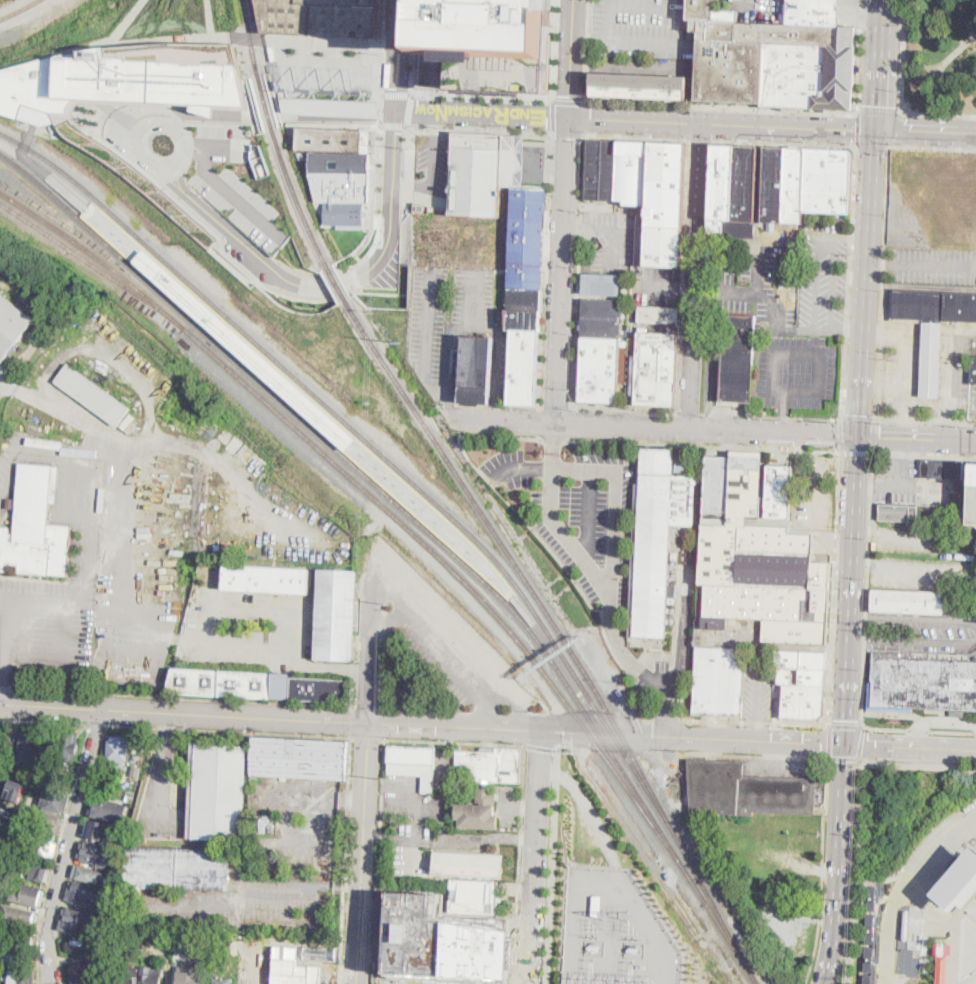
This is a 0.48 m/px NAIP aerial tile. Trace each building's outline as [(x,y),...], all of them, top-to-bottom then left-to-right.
[(262,33),(257,0),(379,0),(377,38),(262,33)] [(551,51),(553,0),(423,0),(421,48),(420,58),(419,88),(451,89),(452,89),(549,93),(551,51)] [(687,19),(688,0),(714,0),(714,9),(714,10),(734,11),(738,11),(738,23),(775,25),(787,25),(788,0),(839,0),(838,26),(856,27),(856,28),(853,110),(762,106),(762,103),(699,100),(696,100),(698,60),(699,32),(694,32),(691,32),(692,20),(687,19)] [(34,122),(0,112),(0,69),(58,54),(107,46),(168,42),(234,42),(245,90),(248,106),(216,104),(216,106),(216,110),(215,116),(194,109),(193,109),(193,105),(193,103),(86,98),(81,99),(77,101),(73,104),(71,108),(71,111),(72,117),(67,119),(70,124),(75,127),(108,144),(135,164),(178,200),(219,237),(209,247),(201,240),(123,174),(98,157),(64,137),(59,131),(54,122),(42,124),(34,122)] [(687,77),(686,100),(591,96),(592,74),(592,73),(687,77)] [(280,97),(281,99),(282,104),(284,112),(284,113),(379,116),(382,116),(382,115),(380,106),(378,100),(283,97),(280,97)] [(320,126),(320,122),(288,121),(288,135),(297,135),(297,126),(320,126)] [(370,192),(370,203),(364,203),(363,226),(325,225),(325,203),(316,202),(309,177),(310,151),(297,151),(297,128),(371,129),(370,192)] [(513,150),(511,175),(502,175),(501,217),(449,215),(450,198),(453,132),(503,134),(503,142),(502,150),(513,150)] [(600,198),(585,198),(588,138),(603,139),(600,198)] [(618,139),(615,199),(600,198),(603,139),(618,139)] [(681,266),(644,264),(647,200),(615,199),(618,139),(650,141),(687,142),(687,143),(681,266)] [(736,146),(733,219),(711,218),(714,145),(736,146)] [(758,146),(755,220),(733,219),(736,146),(758,146)] [(765,147),(786,148),(783,221),(762,221),(765,147)] [(783,221),(786,148),(806,149),(803,222),(783,221)] [(806,149),(848,150),(850,150),(852,152),(853,154),(853,155),(850,213),(803,211),(806,149)] [(963,152),(960,206),(975,207),(975,152),(963,152)] [(509,287),(513,188),(547,189),(542,289),(509,287)] [(711,218),(755,220),(754,234),(710,232),(711,218)] [(776,231),(768,231),(768,221),(776,221),(776,231)] [(582,293),(620,295),(621,274),(583,272),(582,293)] [(509,287),(542,289),(541,310),(508,309),(509,287)] [(895,291),(975,294),(975,322),(944,321),(940,398),(920,397),(923,321),(894,320),(895,291)] [(2,363),(0,361),(0,293),(34,320),(5,359),(2,363)] [(582,315),(583,298),(622,299),(621,316),(582,315)] [(680,308),(679,325),(656,324),(638,323),(639,306),(680,308)] [(541,310),(540,331),(512,329),(507,329),(507,309),(508,309),(541,310)] [(755,334),(752,403),(720,401),(725,314),(756,316),(755,334)] [(581,336),(582,315),(621,316),(620,337),(581,336)] [(540,331),(537,404),(509,403),(512,329),(540,331)] [(679,333),(676,405),(635,404),(636,394),(630,394),(632,354),(637,354),(638,331),(679,333)] [(492,336),(489,402),(460,401),(463,335),(492,336)] [(579,400),(581,336),(620,337),(617,402),(579,400)] [(131,407),(67,362),(54,381),(118,426),(131,407)] [(135,416),(125,429),(120,425),(131,412),(135,416)] [(675,450),(674,474),(697,475),(694,525),(672,524),(667,639),(633,637),(633,626),(631,626),(629,626),(628,626),(635,483),(637,483),(640,484),(642,450),(642,448),(675,450)] [(762,453),(761,464),(759,516),(746,515),(746,526),(789,528),(788,534),(814,535),(813,563),(831,564),(827,644),(762,641),(762,638),(756,637),(757,619),(729,618),(728,629),(705,628),(707,585),(700,585),(703,525),(728,526),(728,521),(704,519),(707,457),(731,458),(732,451),(762,453)] [(964,461),(964,479),(921,478),(922,460),(964,461)] [(71,524),(48,523),(50,502),(57,502),(59,465),(18,462),(15,529),(0,528),(0,570),(6,570),(7,562),(19,563),(18,572),(68,575),(71,524)] [(799,483),(798,491),(790,490),(789,519),(765,517),(768,465),(791,466),(791,473),(794,473),(794,481),(794,483),(799,483)] [(969,486),(968,522),(975,522),(975,486),(969,486)] [(960,506),(960,507),(960,522),(952,522),(952,527),(917,525),(918,521),(880,520),(880,505),(918,506),(919,505),(960,506)] [(309,594),(309,595),(223,590),(225,565),(310,570),(309,594)] [(354,648),(354,662),(315,660),(318,586),(312,586),(313,569),(319,569),(319,570),(357,572),(354,648)] [(947,596),(946,615),(871,612),(872,589),(947,592),(947,596)] [(745,658),(743,716),(694,714),(697,647),(746,649),(745,658)] [(898,656),(975,659),(975,710),(966,709),(965,716),(950,716),(950,709),(919,707),(919,712),(869,708),(871,668),(873,668),(874,650),(898,651),(898,656)] [(825,715),(819,720),(782,718),(783,695),(773,694),(774,683),(778,683),(778,679),(774,679),(774,674),(778,674),(779,669),(776,669),(777,651),(828,653),(825,715)] [(172,669),(272,674),(272,673),(291,674),(291,677),(349,680),(348,702),(271,698),(271,699),(219,697),(219,696),(166,694),(172,669)] [(38,730),(38,734),(40,734),(36,763),(18,761),(21,732),(23,732),(24,728),(38,730)] [(59,730),(57,750),(47,749),(48,729),(59,730)] [(79,734),(79,739),(82,740),(80,759),(69,758),(69,761),(59,760),(61,737),(65,737),(65,733),(79,734)] [(126,741),(126,742),(128,742),(128,761),(125,761),(124,769),(116,768),(116,764),(109,764),(109,760),(107,760),(108,741),(110,741),(111,736),(127,737),(126,741)] [(348,742),(346,780),(251,776),(253,737),(348,742)] [(244,830),(243,841),(188,839),(192,744),(248,747),(244,830)] [(435,768),(433,794),(421,793),(422,777),(388,775),(389,763),(387,763),(388,745),(436,748),(435,768)] [(522,749),(521,784),(492,783),(492,793),(497,793),(497,802),(495,802),(495,805),(495,814),(498,815),(497,829),(459,828),(459,820),(455,820),(456,804),(476,804),(476,782),(456,781),(457,751),(481,752),(481,748),(522,749)] [(816,807),(815,815),(754,812),(754,815),(692,813),(689,759),(745,761),(744,776),(817,779),(816,807)] [(67,787),(55,784),(57,776),(69,778),(67,787)] [(27,783),(20,804),(9,801),(13,788),(9,787),(12,777),(27,783)] [(48,790),(67,794),(62,814),(43,810),(44,807),(42,806),(45,792),(48,792),(48,790)] [(96,798),(121,804),(116,825),(108,823),(109,822),(91,817),(92,815),(88,814),(92,798),(95,799),(96,798)] [(65,819),(61,835),(57,834),(56,836),(46,834),(48,826),(36,823),(39,810),(62,816),(61,818),(65,819)] [(9,830),(0,826),(0,812),(14,818),(9,830)] [(268,823),(268,825),(267,825),(267,832),(260,832),(260,818),(267,818),(267,823),(268,823)] [(90,820),(117,826),(115,834),(119,835),(116,847),(85,840),(86,837),(83,837),(86,821),(90,822),(90,820)] [(37,837),(55,842),(55,844),(59,845),(55,860),(51,859),(50,861),(31,856),(32,854),(30,853),(33,838),(36,839),(37,837)] [(85,841),(111,848),(106,869),(98,867),(98,865),(80,861),(80,859),(77,858),(81,843),(84,843),(85,841)] [(933,892),(954,910),(962,902),(967,906),(975,895),(975,846),(974,844),(933,892)] [(230,874),(229,892),(143,889),(141,934),(125,934),(127,888),(125,888),(127,846),(231,850),(230,874)] [(274,861),(267,854),(274,847),(281,855),(274,861)] [(504,855),(503,878),(433,875),(434,853),(434,851),(504,855)] [(242,868),(231,868),(231,855),(243,855),(242,868)] [(48,862),(48,863),(51,864),(47,880),(43,880),(42,881),(35,879),(32,878),(28,877),(30,873),(22,871),(26,856),(48,862)] [(102,872),(100,883),(93,881),(92,884),(75,879),(78,866),(102,872)] [(498,915),(450,911),(451,879),(499,881),(498,915)] [(103,889),(101,897),(96,896),(93,907),(87,905),(87,907),(66,902),(71,881),(103,889)] [(46,892),(44,902),(42,907),(38,906),(38,908),(12,901),(14,893),(18,894),(21,883),(42,889),(42,891),(46,892)] [(877,885),(875,910),(868,910),(869,885),(877,885)] [(110,892),(109,898),(102,896),(104,890),(110,892)] [(390,980),(487,983),(511,983),(513,919),(443,916),(444,893),(394,890),(390,980)] [(602,895),(601,916),(592,916),(594,895),(602,895)] [(10,919),(0,916),(0,912),(3,902),(40,911),(37,922),(22,919),(11,918),(10,919)] [(911,905),(909,931),(902,930),(903,905),(911,905)] [(88,920),(85,933),(75,930),(75,933),(59,930),(64,908),(86,913),(85,920),(88,920)] [(874,943),(866,943),(868,912),(876,913),(874,943)] [(34,932),(33,944),(5,943),(5,930),(34,932)] [(909,933),(907,971),(900,970),(902,932),(909,933)] [(114,937),(103,943),(101,939),(111,933),(114,937)] [(196,949),(194,949),(184,949),(181,949),(181,940),(186,940),(196,941),(196,949)] [(948,954),(947,983),(936,983),(938,942),(946,942),(946,954),(948,954)] [(26,963),(0,961),(0,945),(31,947),(31,958),(30,961),(26,960),(26,963)] [(874,946),(872,971),(865,971),(866,945),(874,946)] [(325,969),(325,983),(272,983),(274,959),(278,959),(278,953),(294,953),(294,955),(294,961),(300,961),(300,965),(320,966),(320,969),(325,969)] [(91,965),(90,983),(75,983),(72,983),(73,965),(91,965)] [(139,968),(138,983),(117,983),(118,966),(139,968)] [(162,969),(161,983),(140,983),(141,967),(162,969)] [(198,971),(197,983),(177,983),(178,969),(179,969),(198,970),(198,971)] [(35,983),(7,983),(7,978),(1,978),(1,970),(35,970),(35,983)] [(910,978),(906,978),(906,982),(899,982),(900,972),(911,972),(910,978)] [(873,974),(872,983),(865,983),(865,973),(873,974)] [(114,975),(114,983),(93,983),(93,975),(114,975)]
